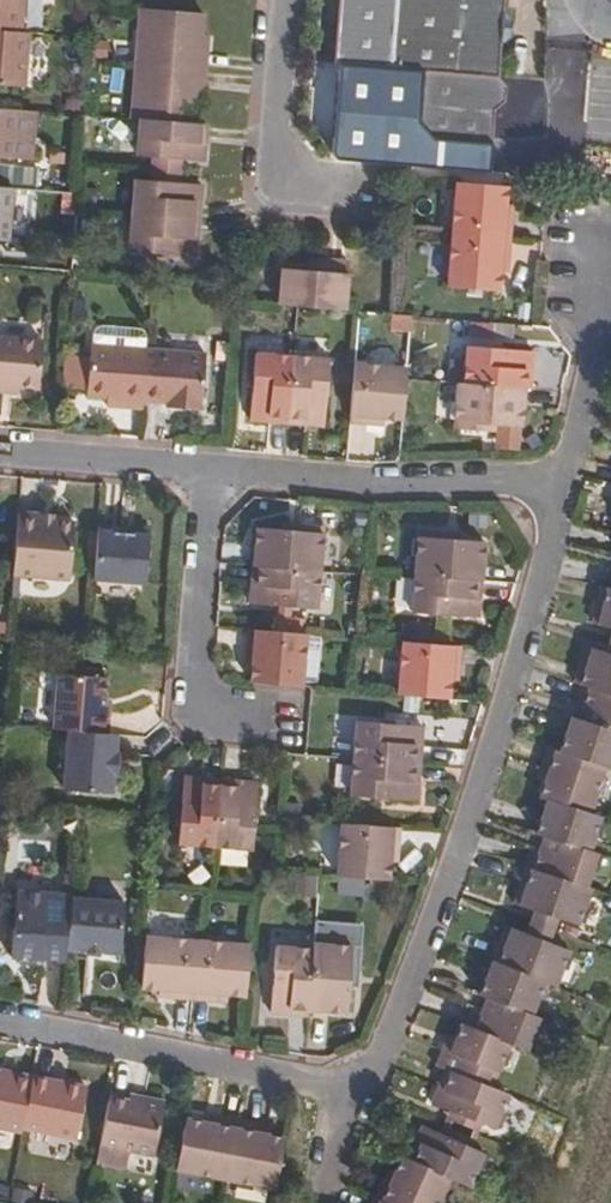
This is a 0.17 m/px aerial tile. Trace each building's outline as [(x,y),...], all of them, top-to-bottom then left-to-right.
[(22,40),(26,0),(0,0),(0,39),(22,40)] [(332,66),(422,75),(489,81),(496,0),(338,0),(332,66)] [(489,81),(499,82),(498,81),(501,51),(511,40),(512,28),(503,17),(505,0),(496,0),(489,81)] [(205,97),(207,58),(195,57),(195,46),(205,46),(206,24),(144,19),(140,71),(136,126),(143,126),(141,165),(149,166),(184,168),(204,170),(207,133),(196,132),(197,110),(191,109),(192,96),(205,97)] [(0,39),(0,93),(25,96),(31,41),(22,40),(0,39)] [(208,47),(205,46),(195,46),(195,57),(207,58),(208,47)] [(489,81),(422,75),(418,122),(434,142),(491,148),(494,113),(504,105),(506,91),(499,82),(489,81)] [(204,110),(205,97),(192,96),(191,109),(197,110),(204,110)] [(0,117),(0,167),(12,168),(16,118),(0,117)] [(16,118),(12,168),(30,170),(34,119),(16,118)] [(184,168),(149,166),(149,177),(148,189),(181,191),(184,168)] [(453,236),(511,240),(512,220),(504,220),(505,188),(455,185),(453,236)] [(181,191),(148,189),(138,188),(135,224),(133,261),(154,262),(196,266),(202,193),(181,191)] [(0,195),(0,250),(9,251),(13,196),(0,195)] [(511,240),(453,236),(450,288),(500,290),(502,260),(510,261),(511,240)] [(313,261),(313,272),(332,274),(333,264),(313,261)] [(284,308),(347,312),(350,265),(333,264),(332,274),(313,272),(286,270),(284,308)] [(465,346),(493,346),(494,325),(466,324),(465,346)] [(18,394),(40,395),(41,346),(0,343),(0,398),(5,399),(6,393),(18,394)] [(469,349),(468,385),(526,390),(533,390),(533,352),(469,349)] [(126,404),(126,412),(147,413),(148,405),(152,356),(137,355),(137,352),(92,350),(92,363),(90,395),(90,402),(109,403),(126,404)] [(166,354),(152,353),(152,356),(148,405),(204,409),(206,356),(166,354)] [(289,426),(294,360),(263,358),(259,424),(289,426)] [(324,361),(294,360),(289,426),(320,428),(324,361)] [(90,395),(92,363),(66,361),(63,394),(90,395)] [(358,366),(357,365),(352,425),(373,426),(373,418),(404,419),(407,381),(408,369),(358,366)] [(468,385),(460,385),(458,431),(484,433),(485,425),(525,426),(526,390),(468,385)] [(126,404),(109,403),(109,411),(126,412),(126,404)] [(76,527),(20,522),(17,560),(15,581),(71,586),(76,527)] [(260,533),(259,572),(324,576),(326,554),(330,553),(331,531),(326,531),(326,528),(309,529),(309,526),(298,526),(299,534),(260,533)] [(421,578),(484,583),(488,546),(451,543),(452,533),(425,530),(421,578)] [(151,540),(101,536),(98,584),(149,588),(151,540)] [(608,569),(604,587),(595,628),(610,632),(610,570),(608,569)] [(323,610),(324,576),(259,572),(258,606),(323,610)] [(484,583),(421,578),(418,614),(481,619),(484,583)] [(307,688),(309,639),(251,634),(251,654),(258,654),(257,667),(256,685),(307,688)] [(406,647),(403,695),(451,699),(453,673),(462,673),(462,651),(406,647)] [(559,921),(581,929),(592,892),(588,890),(599,855),(594,854),(610,802),(610,659),(607,657),(586,651),(577,685),(571,708),(593,714),(589,725),(575,721),(570,738),(565,755),(552,750),(546,769),(554,772),(544,802),(549,803),(544,818),(539,837),(552,841),(548,853),(525,846),(517,867),(530,871),(518,907),(536,913),(559,921)] [(71,669),(70,676),(104,677),(104,671),(71,669)] [(63,675),(60,732),(70,733),(112,736),(112,713),(108,713),(109,678),(104,677),(70,676),(63,675)] [(359,730),(357,760),(423,764),(424,733),(359,730)] [(112,736),(70,733),(69,790),(114,794),(115,775),(122,776),(122,757),(117,756),(118,736),(112,736)] [(421,796),(423,764),(357,760),(355,791),(421,796)] [(185,849),(220,852),(224,787),(187,783),(185,849)] [(224,787),(220,852),(251,855),(255,789),(224,787)] [(402,829),(347,825),(343,879),(391,883),(393,850),(401,850),(402,829)] [(360,897),(363,884),(337,878),(334,892),(360,897)] [(14,958),(70,962),(70,952),(74,899),(74,896),(17,893),(14,958)] [(125,902),(74,899),(70,952),(123,954),(125,902)] [(556,931),(559,921),(536,913),(533,923),(529,934),(552,942),(556,931)] [(455,1110),(476,1119),(499,1128),(511,1096),(493,1089),(510,1044),(530,1051),(542,1018),(536,1016),(547,980),(559,984),(571,949),(552,942),(529,934),(508,926),(489,977),(482,995),(496,1000),(492,1014),(466,1005),(460,1025),(465,1027),(457,1051),(448,1048),(440,1069),(448,1072),(437,1103),(455,1110)] [(202,947),(149,942),(144,993),(175,994),(175,1000),(198,1001),(202,947)] [(214,997),(248,998),(252,951),(202,947),(198,1001),(215,1002),(214,997)] [(358,950),(316,948),(316,953),(312,1015),(349,1016),(351,980),(358,979),(358,950)] [(312,1015),(316,953),(276,952),(274,1016),(311,1018),(312,1015)] [(34,1087),(16,1083),(15,1089),(0,1087),(0,1140),(23,1144),(24,1138),(34,1087)] [(34,1087),(24,1138),(79,1147),(88,1097),(34,1087)] [(113,1110),(103,1169),(153,1177),(162,1124),(140,1121),(137,1113),(113,1110)] [(449,1124),(445,1137),(466,1146),(471,1133),(476,1119),(455,1110),(449,1124)] [(191,1118),(180,1178),(227,1187),(273,1196),(284,1135),(258,1130),(257,1136),(238,1134),(218,1131),(220,1123),(191,1118)] [(445,1137),(426,1129),(413,1162),(405,1158),(394,1187),(385,1184),(378,1200),(377,1202),(442,1202),(452,1180),(474,1190),(489,1155),(466,1146),(445,1137)]
